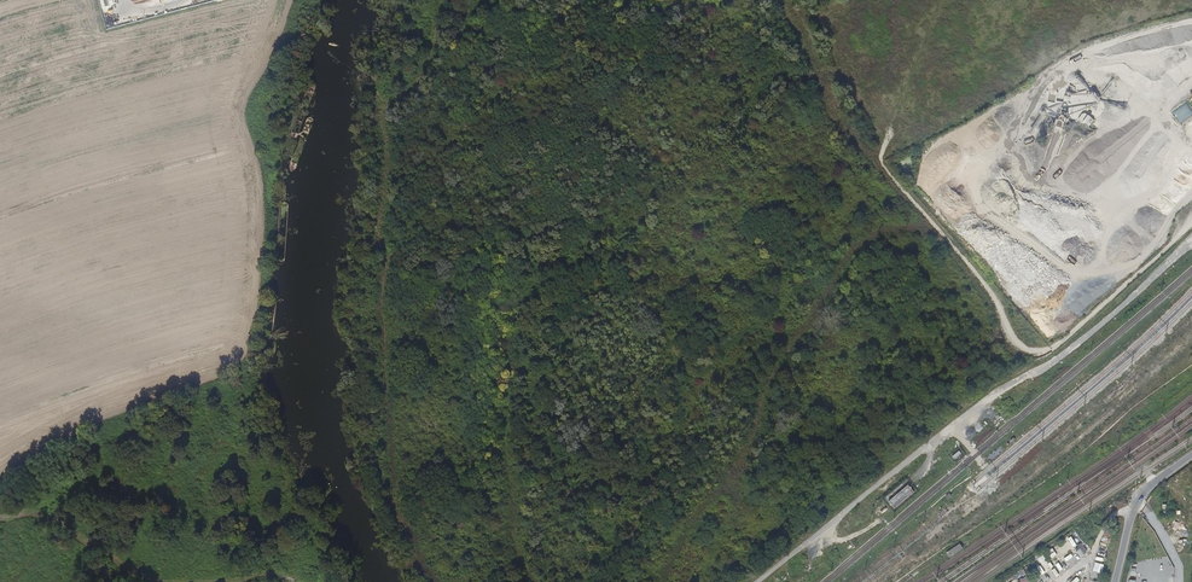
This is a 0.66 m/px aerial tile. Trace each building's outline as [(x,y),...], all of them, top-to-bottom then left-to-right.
[(1179,123),(1191,116),(1191,111),(1188,103),(1172,111),(1179,123)] [(1071,107),(1073,113),(1081,110),(1079,104),(1071,107)] [(1080,121),(1090,126),(1094,118),(1083,113),(1080,121)] [(955,460),(962,454),(960,451),(953,457),(955,460)] [(908,485),(889,503),(896,510),(915,492),(908,485)] [(1088,552),(1082,543),(1077,546),(1072,537),(1065,541),(1069,548),(1074,545),(1081,556),(1088,552)] [(1044,555),(1039,558),(1042,564),(1047,561),(1044,555)] [(1094,571),(1102,572),(1103,564),(1095,562),(1094,571)] [(1048,581),(1042,573),(1039,575),(1044,581),(1046,581),(1048,581)]
